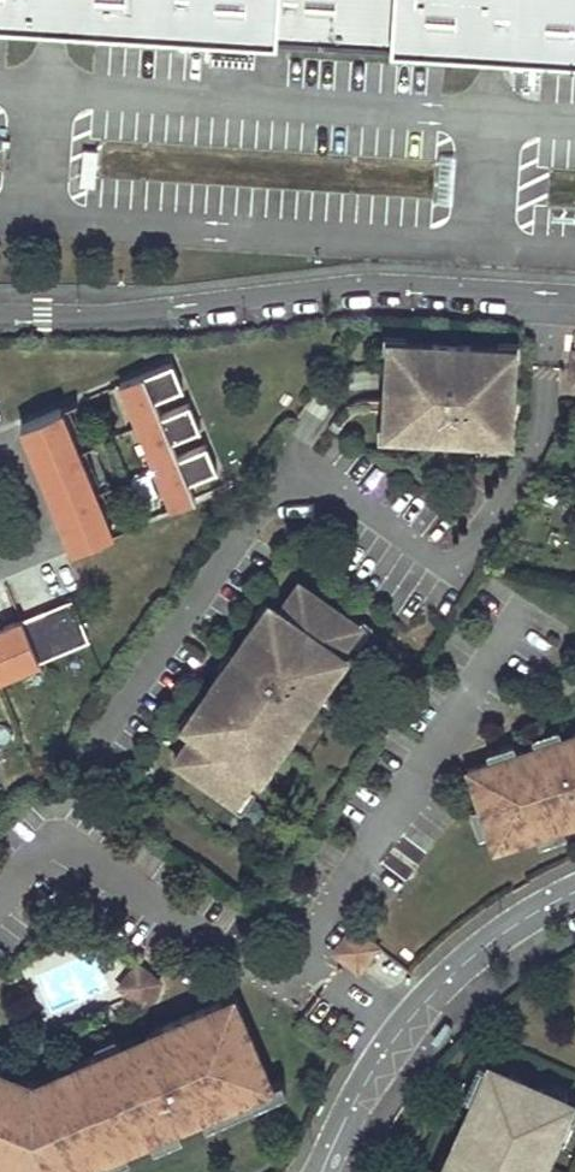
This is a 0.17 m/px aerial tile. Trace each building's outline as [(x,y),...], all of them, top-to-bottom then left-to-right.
[(574,61),(574,0),(0,0),(0,24),(574,61)] [(404,335),(382,334),(381,347),(388,347),(403,348),(404,341),(404,335)] [(521,342),(499,340),(499,346),(498,353),(513,354),(521,354),(521,342)] [(499,346),(404,341),(403,348),(388,347),(384,426),(399,426),(399,434),(494,439),(494,432),(509,433),(513,354),(498,353),(499,346)] [(197,423),(189,403),(160,416),(153,400),(175,391),(173,384),(180,382),(172,362),(120,383),(172,509),(194,499),(187,482),(209,473),(207,467),(214,464),(206,444),(176,456),(170,440),(192,431),(190,426),(197,423)] [(183,387),(180,382),(173,384),(175,391),(183,387)] [(119,531),(67,406),(61,409),(113,533),(119,531)] [(113,533),(61,409),(28,422),(45,463),(39,466),(56,508),(63,506),(80,546),(113,533)] [(45,463),(28,422),(21,425),(39,466),(45,463)] [(199,428),(197,423),(190,426),(192,431),(199,428)] [(384,426),(377,425),(376,433),(376,438),(398,440),(399,434),(399,426),(384,426)] [(509,433),(494,432),(494,439),(493,445),(516,446),(516,433),(509,433)] [(216,470),(214,464),(207,467),(209,473),(216,470)] [(80,546),(63,506),(56,508),(73,549),(80,546)] [(194,732),(174,759),(234,802),(262,763),(267,766),(284,742),(279,738),(285,729),(290,733),(336,667),(332,663),(359,625),(299,583),(280,610),(274,606),(266,617),(261,614),(232,655),(237,659),(229,670),(224,666),(191,713),(196,717),(188,729),(194,732)] [(72,599),(0,628),(0,678),(89,641),(72,599)] [(232,655),(224,666),(229,670),(237,659),(232,655)] [(279,738),(284,742),(290,733),(285,729),(279,738)] [(549,744),(545,733),(532,738),(535,747),(539,745),(542,754),(552,750),(554,756),(564,752),(560,740),(549,744)] [(560,740),(564,752),(554,756),(552,750),(542,754),(539,745),(535,747),(503,758),(490,762),(468,769),(485,820),(489,833),(494,848),(549,830),(562,826),(574,822),(574,735),(560,740)] [(486,753),(490,762),(503,758),(499,748),(486,753)] [(479,836),(489,833),(485,820),(475,823),(479,836)] [(566,836),(562,826),(549,830),(553,840),(566,836)] [(378,946),(353,927),(333,953),(343,960),(359,972),(378,946)] [(160,981),(137,962),(127,973),(129,975),(120,986),(141,1004),(160,981)] [(246,1024),(234,995),(222,1001),(235,1029),(246,1024)] [(121,1055),(117,1047),(57,1073),(61,1082),(46,1088),(34,1084),(0,1070),(0,1171),(70,1171),(111,1153),(112,1153),(125,1147),(163,1130),(175,1125),(177,1124),(214,1108),(228,1102),(267,1085),(271,1083),(252,1039),(241,1043),(235,1029),(222,1001),(146,1034),(150,1043),(121,1055)] [(146,1034),(117,1047),(121,1055),(150,1043),(146,1034)] [(568,1102),(491,1067),(463,1129),(462,1128),(450,1156),(455,1158),(449,1171),(543,1171),(543,1169),(540,1165),(568,1102)] [(61,1082),(57,1073),(34,1084),(46,1088),(61,1082)] [(286,1090),(281,1078),(271,1083),(267,1085),(272,1096),(286,1090)] [(232,1112),(228,1102),(214,1108),(218,1118),(232,1112)] [(182,1134),(177,1124),(175,1125),(163,1130),(168,1140),(182,1134)] [(129,1157),(125,1147),(112,1153),(111,1153),(115,1163),(129,1157)]
